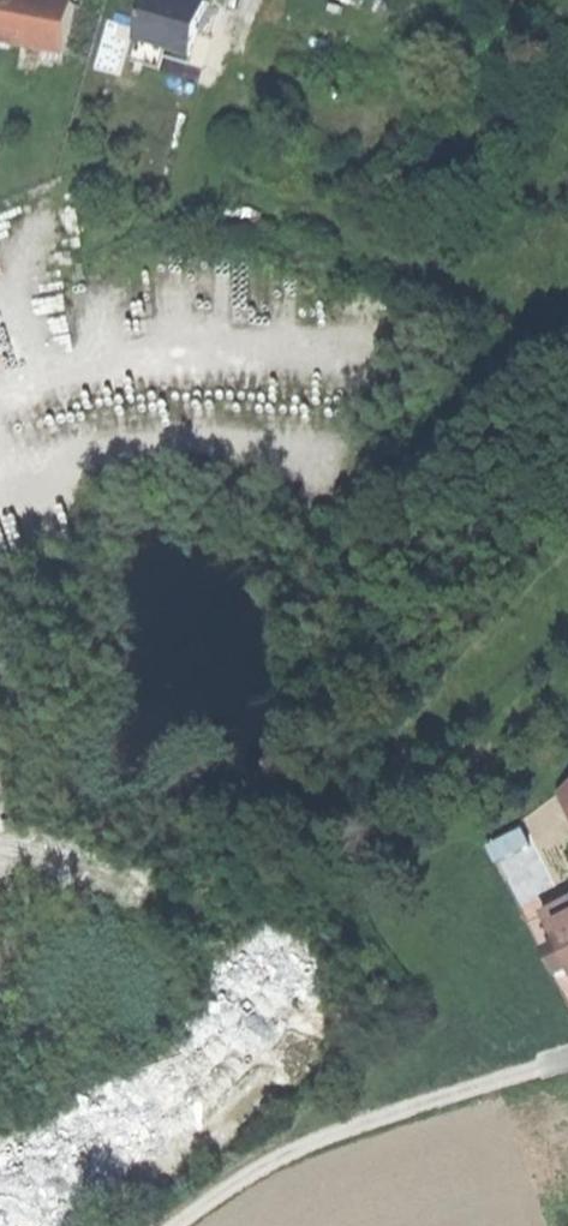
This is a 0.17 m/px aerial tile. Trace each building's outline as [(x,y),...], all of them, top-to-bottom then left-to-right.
[(67,53),(75,6),(42,0),(0,0),(0,41),(67,53)] [(170,0),(149,0),(138,40),(166,48),(193,56),(200,30),(199,29),(207,2),(200,0),(178,0),(177,2),(170,0)] [(161,68),(166,48),(138,40),(132,60),(161,68)] [(567,963),(567,902),(544,913),(567,963)]
